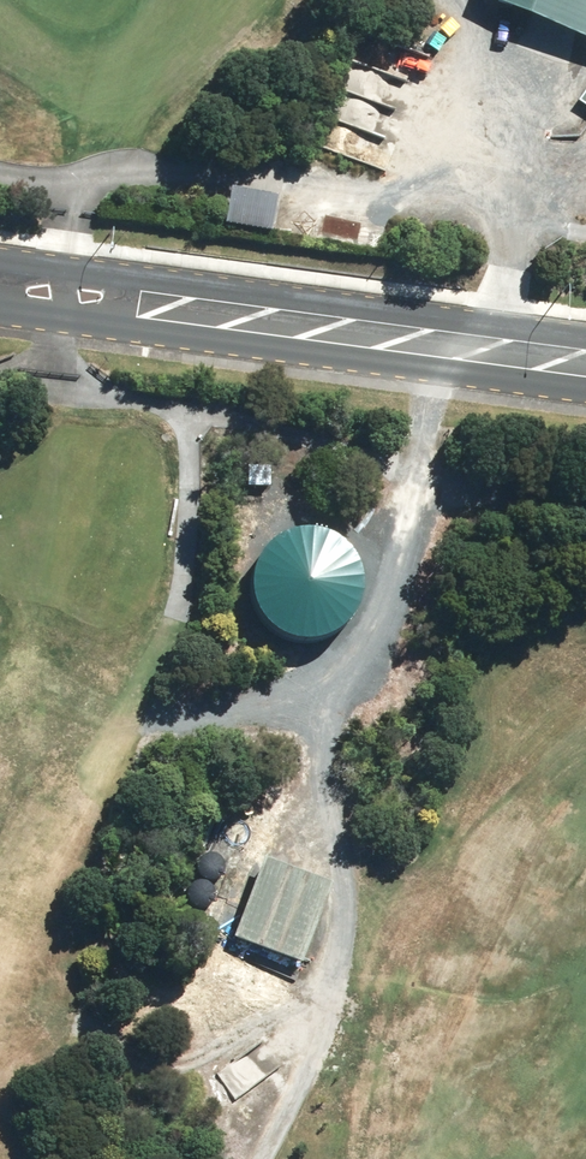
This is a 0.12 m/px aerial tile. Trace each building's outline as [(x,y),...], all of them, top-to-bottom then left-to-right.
[(585,33),(585,0),(502,0),(585,33)] [(248,483),(270,483),(271,465),(248,464),(248,483)] [(279,524),(273,524),(268,527),(264,532),(263,538),(264,544),(268,549),(274,551),(280,551),(286,548),(290,543),(291,537),(289,531),(285,526),(279,524)] [(317,552),(311,552),(306,555),(302,560),(301,566),(303,572),(307,577),(312,579),(319,579),(324,576),(328,571),(329,565),(327,559),(323,554),(317,552)] [(286,556),(280,557),(275,559),(271,564),(270,571),(271,577),(276,581),(281,584),(287,583),(293,580),(297,575),(298,569),(296,563),(292,559),(286,556)] [(319,592),(313,592),(308,595),(304,600),(303,606),(305,612),(309,617),(314,620),(321,619),(326,616),(330,611),(331,605),(329,599),(325,595),(319,592)] [(290,596),(283,597),(278,600),(274,605),(273,611),(275,617),(279,621),(284,624),(291,623),(296,621),(300,616),(301,610),(299,604),(295,599),(290,596)] [(261,601),(255,601),(249,604),(246,609),(245,615),(246,621),(250,626),(256,628),(262,628),(268,625),(271,620),(272,614),(271,608),(267,603),(261,601)] [(212,826),(205,830),(201,837),(201,845),(206,852),(213,856),(221,856),(228,852),(232,844),(231,836),(227,829),(220,826),(212,826)] [(334,881),(265,854),(234,934),(303,961),(334,881)] [(199,860),(192,864),(188,871),(189,879),(193,886),(200,890),(208,890),(215,886),(219,878),(219,870),(215,863),(207,860),(199,860)] [(186,895),(179,899),(175,906),(175,914),(179,921),(186,925),(194,925),(201,920),(205,913),(205,905),(201,898),(194,894),(186,895)]
